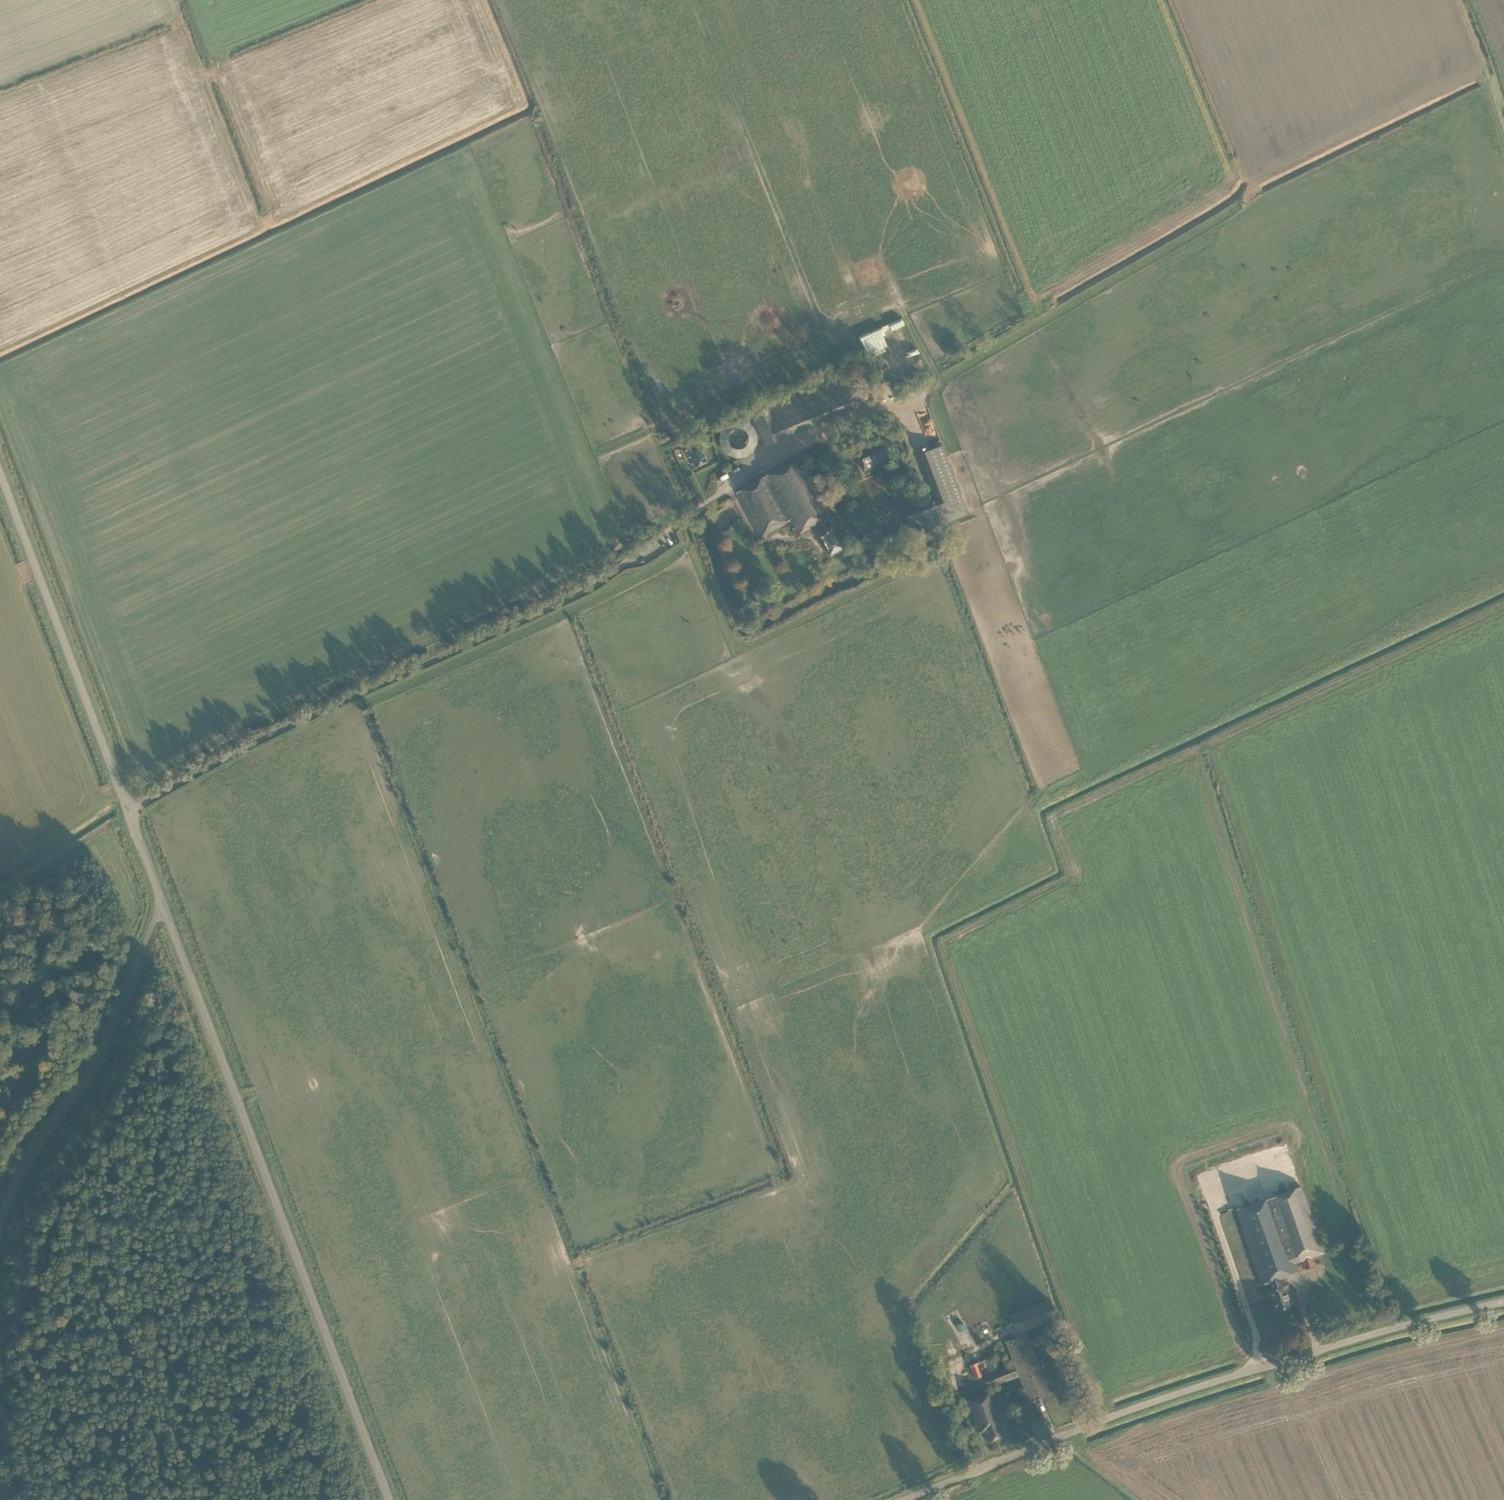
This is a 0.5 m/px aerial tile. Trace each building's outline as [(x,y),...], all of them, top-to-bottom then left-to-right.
[(732,421),(720,446),(740,456),(742,451),(744,452),(748,445),(751,446),(757,434),(732,421)] [(853,449),(864,472),(898,455),(886,432),(853,449)] [(904,512),(913,535),(968,514),(943,446),(919,454),(937,500),(904,512)] [(831,554),(843,547),(825,514),(829,512),(799,458),(736,493),(761,537),(788,522),(797,537),(816,527),(831,554)] [(904,530),(889,535),(892,543),(907,538),(904,530)] [(1312,1257),(1324,1253),(1301,1187),(1235,1209),(1261,1284),(1269,1282),(1271,1289),(1269,1290),(1276,1311),(1295,1305),(1287,1284),(1285,1284),(1283,1277),(1298,1272),(1295,1263),(1303,1261),(1306,1270),(1316,1267),(1312,1257)] [(1047,1299),(1010,1313),(1017,1333),(1055,1319),(1047,1299)] [(1050,1393),(1032,1346),(1041,1343),(1040,1339),(1037,1340),(1036,1339),(1033,1340),(1033,1341),(1030,1342),(1027,1333),(1006,1342),(1014,1364),(999,1370),(993,1356),(970,1365),(976,1379),(983,1377),(987,1388),(1020,1376),(1029,1401),(1050,1393)] [(948,1383),(945,1373),(939,1375),(942,1385),(948,1383)] [(993,1390),(995,1396),(1013,1390),(1011,1384),(993,1390)] [(1003,1436),(1004,1436),(1000,1425),(1004,1424),(992,1392),(966,1401),(978,1433),(984,1431),(987,1442),(1000,1437),(1000,1438),(1003,1437),(1003,1436)]
